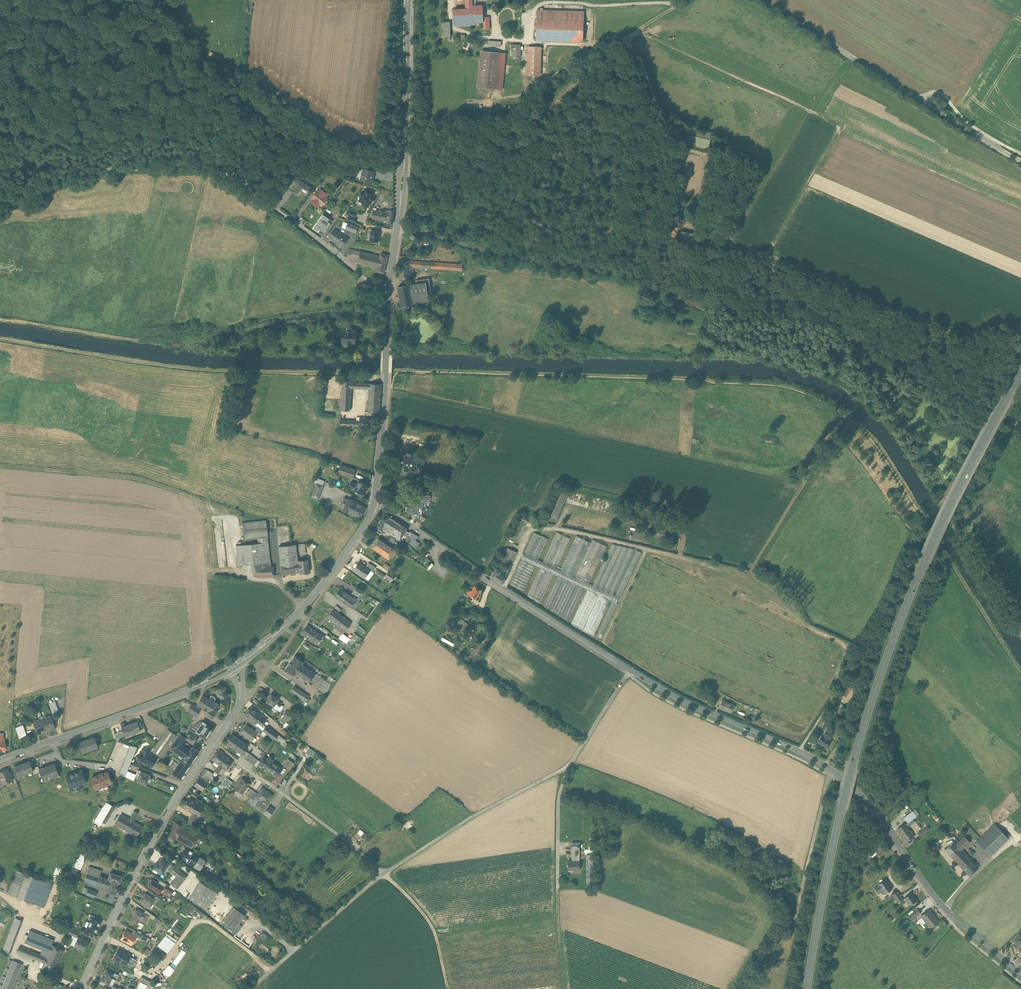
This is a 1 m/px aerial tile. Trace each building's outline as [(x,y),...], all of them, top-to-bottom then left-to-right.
[(466,9),(454,9),(455,24),(473,23),(472,6),(472,4),(466,4),(466,9)] [(477,6),(472,6),(473,23),(476,23),(475,22),(482,21),(483,20),(482,6),(477,6)] [(583,12),(538,11),(538,18),(537,40),(582,41),(583,12)] [(450,21),(442,22),(442,37),(446,37),(451,37),(450,21)] [(520,45),(512,44),(512,56),(521,57),(520,45)] [(541,47),(529,47),(528,75),(540,75),(541,47)] [(505,54),(482,51),(479,86),(502,89),(504,64),(505,54)] [(374,171),(364,168),(360,180),(372,183),(373,178),(372,178),(374,171)] [(311,187),(293,174),(286,184),(294,190),(294,191),(298,194),(301,190),(306,194),(308,191),(309,192),(310,190),(309,190),(311,187)] [(319,183),(313,190),(317,193),(318,191),(319,192),(321,189),(322,190),(324,187),(319,183)] [(375,192),(366,188),(364,192),(363,191),(360,196),(361,197),(359,201),(364,203),(363,204),(368,207),(372,199),(373,200),(375,197),(373,196),(375,192)] [(321,189),(319,192),(318,191),(317,193),(312,198),(313,199),(311,201),(318,206),(320,204),(322,206),(328,198),(326,197),(327,194),(322,190),(321,189)] [(384,212),(373,210),(372,219),(383,220),(384,212)] [(394,211),(390,210),(387,210),(386,212),(384,212),(383,220),(388,221),(388,223),(393,224),(394,211)] [(331,216),(324,211),(315,224),(323,229),(326,225),(329,221),(328,221),(331,216)] [(358,227),(348,223),(346,229),(356,233),(358,227)] [(348,239),(334,229),(329,237),(343,246),(348,239)] [(380,231),(371,230),(370,241),(378,242),(380,231)] [(375,255),(361,251),(360,255),(359,259),(358,263),(372,266),(375,255)] [(381,253),(381,256),(375,255),(372,266),(378,268),(377,271),(384,272),(388,255),(381,253)] [(411,260),(400,259),(399,271),(410,272),(410,267),(410,260),(411,260)] [(463,264),(421,261),(420,268),(462,271),(463,264)] [(410,272),(399,271),(399,279),(409,280),(410,275),(410,272)] [(416,280),(417,283),(427,282),(428,292),(431,292),(429,278),(416,280)] [(417,283),(398,286),(402,306),(403,312),(414,309),(413,303),(429,301),(428,292),(427,282),(417,283)] [(347,330),(343,330),(342,343),(343,343),(342,346),(348,346),(348,343),(356,343),(356,331),(352,331),(352,328),(347,328),(347,330)] [(352,381),(343,380),(341,410),(350,410),(351,388),(369,389),(370,383),(352,382),(352,381)] [(376,384),(370,383),(369,389),(368,412),(375,412),(376,384)] [(368,418),(360,417),(360,421),(357,421),(356,427),(363,427),(363,426),(371,426),(371,419),(367,419),(368,418)] [(433,444),(430,444),(430,450),(429,452),(441,453),(440,446),(440,445),(433,444)] [(419,457),(411,456),(411,457),(411,456),(410,454),(408,454),(407,456),(406,456),(405,464),(404,465),(404,468),(405,470),(408,471),(409,470),(411,470),(411,471),(411,472),(411,473),(411,474),(411,475),(413,475),(414,473),(415,473),(415,472),(415,470),(420,471),(420,466),(418,466),(419,457)] [(355,470),(340,465),(339,470),(338,473),(353,478),(355,470)] [(357,484),(351,482),(349,487),(355,490),(364,494),(368,484),(359,480),(357,484)] [(323,485),(317,483),(312,497),(318,499),(323,485)] [(558,487),(546,514),(557,519),(569,492),(558,487)] [(425,495),(415,494),(415,501),(423,502),(426,502),(427,499),(429,499),(430,491),(426,490),(425,495)] [(349,498),(343,495),(338,506),(343,509),(349,498)] [(366,508),(349,498),(343,509),(360,518),(366,508)] [(407,529),(383,514),(375,527),(381,531),(382,530),(388,534),(390,535),(400,541),(403,536),(406,538),(407,537),(408,534),(405,533),(405,532),(406,532),(407,530),(407,529)] [(520,514),(509,537),(514,540),(523,521),(535,526),(536,522),(520,514)] [(426,519),(421,515),(418,520),(422,524),(426,519)] [(266,520),(242,523),(244,539),(258,537),(267,536),(266,520)] [(577,536),(561,570),(557,569),(571,539),(556,532),(542,562),(539,560),(548,539),(534,532),(524,553),(521,559),(522,559),(510,584),(524,591),(536,566),(539,567),(527,595),(541,604),(555,574),(557,575),(543,606),(569,623),(585,588),(587,589),(571,623),(582,631),(594,636),(611,600),(613,601),(596,636),(601,638),(618,604),(616,603),(619,597),(620,598),(642,552),(636,550),(615,596),(614,595),(635,549),(612,544),(592,585),(589,584),(607,546),(593,539),(591,542),(577,536)] [(410,539),(410,540),(411,541),(409,544),(415,549),(418,544),(415,542),(418,538),(413,535),(410,539)] [(387,544),(379,538),(371,547),(380,553),(387,544)] [(268,542),(259,543),(260,553),(269,552),(268,542)] [(259,543),(244,545),(246,565),(254,564),(261,563),(260,553),(259,543)] [(295,544),(279,546),(282,575),(296,573),(295,561),(297,561),(295,544)] [(396,550),(387,544),(380,553),(389,560),(396,550)] [(244,545),(236,546),(238,566),(246,565),(244,545)] [(517,552),(508,548),(502,561),(511,565),(517,552)] [(269,552),(260,553),(261,563),(264,563),(270,562),(269,552)] [(297,561),(295,561),(296,573),(299,572),(300,573),(309,572),(307,559),(297,561)] [(366,566),(359,561),(353,570),(364,578),(370,570),(371,569),(366,566)] [(267,566),(266,563),(264,563),(261,563),(254,564),(255,577),(273,576),(273,566),(271,566),(267,566)] [(369,563),(366,566),(371,569),(370,570),(373,572),(376,568),(369,563)] [(497,569),(492,576),(503,583),(505,578),(499,574),(501,571),(497,569)] [(378,570),(376,573),(384,578),(385,576),(386,575),(378,570)] [(388,572),(386,575),(385,576),(393,581),(395,577),(388,572)] [(482,590),(475,586),(471,591),(469,590),(467,593),(476,599),(482,590)] [(351,596),(340,589),(335,596),(351,608),(356,600),(351,596)] [(356,589),(351,596),(356,600),(362,592),(356,589)] [(360,603),(356,600),(351,608),(355,610),(360,603)] [(346,620),(333,609),(327,617),(337,624),(340,627),(346,620)] [(464,622),(460,619),(453,629),(458,632),(461,634),(468,624),(464,622)] [(346,620),(340,627),(337,624),(335,627),(342,633),(350,623),(346,620)] [(322,635),(307,625),(301,634),(316,644),(322,635)] [(348,637),(342,633),(339,638),(345,642),(348,637)] [(478,649),(471,644),(468,649),(475,653),(478,649)] [(294,656),(285,669),(294,675),(295,673),(297,674),(300,669),(299,668),(302,664),(303,662),(294,656)] [(315,673),(302,664),(299,668),(300,669),(297,674),(308,683),(315,673)] [(326,680),(333,684),(336,680),(329,676),(326,680)] [(325,679),(318,689),(325,694),(332,685),(325,679)] [(309,696),(294,686),(290,691),(305,702),(309,696)] [(271,694),(266,701),(273,706),(277,700),(278,699),(271,694)] [(209,699),(203,695),(197,704),(196,706),(199,708),(200,706),(208,711),(208,712),(214,715),(220,705),(214,702),(216,698),(215,698),(215,697),(212,695),(212,696),(211,695),(209,699)] [(277,700),(273,706),(278,709),(282,704),(277,700)] [(725,710),(729,703),(722,700),(719,707),(725,710)] [(55,701),(49,703),(53,715),(59,713),(55,701)] [(732,712),(735,706),(729,703),(725,710),(732,712)] [(196,706),(192,704),(188,711),(196,716),(200,709),(199,708),(196,706)] [(262,716),(251,707),(244,715),(255,724),(257,721),(260,725),(261,723),(263,724),(266,720),(266,718),(263,715),(262,716)] [(292,714),(286,710),(283,715),(288,719),(292,714)] [(51,715),(46,717),(46,718),(43,719),(47,731),(55,728),(51,715)] [(39,719),(34,721),(38,734),(47,731),(43,719),(39,720),(39,719)] [(137,721),(121,727),(123,731),(125,736),(140,730),(137,721)] [(206,724),(202,721),(196,731),(200,734),(199,735),(200,736),(206,740),(213,729),(206,724)] [(257,721),(255,724),(263,731),(265,727),(263,724),(261,723),(260,725),(257,721)] [(22,725),(16,727),(19,737),(26,735),(22,725)] [(257,733),(246,725),(240,732),(252,741),(257,733)] [(278,735),(266,726),(265,727),(263,731),(274,739),(278,735)] [(176,735),(168,729),(152,751),(163,758),(164,757),(166,755),(170,754),(178,759),(179,763),(181,760),(182,761),(184,758),(176,752),(181,744),(186,738),(178,732),(176,735)] [(828,729),(824,736),(822,735),(817,742),(827,748),(831,741),(830,740),(834,733),(828,729)] [(194,733),(189,730),(185,735),(191,739),(194,733)] [(123,731),(114,734),(116,739),(125,736),(123,731)] [(200,734),(196,731),(194,733),(191,739),(196,742),(200,736),(199,735),(200,734)] [(248,745),(232,733),(225,742),(241,754),(244,750),(248,745)] [(278,735),(274,739),(282,745),(286,740),(278,735)] [(94,737),(79,743),(81,749),(83,752),(98,747),(94,737)] [(79,743),(71,746),(73,752),(81,749),(79,743)] [(181,744),(176,752),(184,758),(182,761),(188,765),(198,751),(192,746),(190,750),(181,744)] [(131,745),(119,774),(125,776),(137,747),(131,745)] [(144,749),(143,749),(142,752),(140,751),(139,756),(138,756),(137,756),(136,759),(136,760),(137,760),(137,761),(143,763),(147,765),(146,765),(149,766),(152,766),(153,762),(154,762),(155,762),(156,759),(156,758),(155,758),(155,757),(148,754),(149,751),(148,751),(149,750),(148,748),(146,747),(144,748),(144,749)] [(309,747),(305,752),(313,757),(316,752),(309,747)] [(224,753),(219,749),(211,759),(219,765),(215,771),(218,773),(222,767),(226,770),(233,762),(223,754),(224,753)] [(258,760),(244,750),(241,754),(240,755),(254,765),(258,760)] [(267,759),(264,756),(259,764),(266,769),(271,761),(273,759),(269,756),(267,759)] [(288,759),(283,766),(286,768),(291,761),(288,759)] [(179,763),(172,773),(180,778),(189,765),(188,765),(182,761),(181,760),(179,763)] [(29,761),(14,766),(18,776),(33,770),(32,768),(29,761)] [(271,761),(266,769),(277,776),(282,769),(271,761)] [(39,769),(40,772),(43,780),(59,775),(54,763),(39,769)] [(0,772),(0,776),(1,780),(3,784),(12,781),(10,777),(11,775),(10,772),(9,772),(7,769),(0,772)] [(81,770),(66,776),(70,788),(86,782),(81,770)] [(150,775),(138,770),(136,774),(135,777),(138,778),(136,781),(146,785),(148,781),(149,782),(151,779),(149,778),(150,775)] [(213,773),(208,770),(204,775),(212,780),(214,777),(212,775),(213,773)] [(136,774),(128,771),(125,777),(134,780),(135,777),(136,774)] [(108,772),(101,774),(100,774),(97,775),(98,775),(91,778),(95,789),(112,782),(108,772)] [(206,777),(202,775),(200,778),(199,777),(194,785),(202,790),(207,783),(204,780),(206,777)] [(232,782),(226,777),(222,783),(228,787),(232,782)] [(242,778),(234,788),(236,790),(234,793),(240,797),(250,784),(242,778)] [(272,795),(262,788),(258,794),(256,796),(256,797),(260,800),(256,806),(261,809),(265,803),(266,804),(272,795)] [(203,806),(188,797),(182,807),(198,816),(203,806)] [(102,821),(99,820),(109,803),(106,802),(102,808),(98,807),(92,821),(100,825),(102,821)] [(109,803),(99,820),(102,821),(105,823),(115,807),(109,803)] [(269,806),(264,813),(268,817),(274,809),(269,806)] [(129,819),(121,815),(114,826),(121,829),(122,828),(129,831),(134,822),(133,822),(138,813),(134,811),(129,819)] [(197,817),(192,814),(188,821),(193,824),(195,820),(197,817)] [(909,815),(904,818),(908,824),(913,820),(909,815)] [(142,827),(134,822),(129,831),(136,835),(142,827)] [(175,822),(168,835),(175,839),(175,838),(181,827),(182,827),(182,826),(175,822)] [(910,830),(909,831),(905,824),(898,829),(900,833),(907,842),(914,837),(912,834),(913,833),(910,830)] [(995,824),(977,841),(991,856),(1009,838),(995,824)] [(197,836),(182,827),(181,827),(175,838),(191,847),(197,836)] [(927,827),(918,833),(920,837),(929,830),(927,827)] [(171,845),(175,840),(169,836),(166,841),(171,845)] [(956,844),(954,841),(945,849),(962,867),(970,859),(962,850),(970,842),(965,836),(956,844)] [(872,847),(866,854),(870,858),(877,851),(872,847)] [(186,848),(180,857),(187,861),(193,852),(186,848)] [(583,850),(579,850),(580,858),(587,858),(587,885),(594,885),(594,855),(616,855),(616,850),(606,850),(604,850),(595,850),(593,850),(583,850)] [(206,860),(193,852),(187,861),(200,870),(206,860)] [(162,858),(158,865),(156,864),(153,868),(163,874),(169,862),(162,858)] [(578,858),(572,858),(572,861),(568,861),(568,870),(580,870),(580,861),(578,861),(578,858)] [(978,867),(970,859),(962,867),(970,875),(978,867)] [(868,865),(868,864),(860,870),(862,873),(865,870),(869,867),(870,869),(875,866),(873,864),(871,862),(868,865)] [(186,876),(173,865),(169,870),(177,876),(174,880),(180,884),(186,876)] [(95,874),(87,871),(84,881),(105,888),(108,879),(108,878),(100,875),(101,870),(97,869),(95,874)] [(17,870),(8,893),(17,897),(26,874),(17,870)] [(122,876),(110,872),(108,878),(108,879),(119,883),(120,883),(121,879),(122,879),(123,877),(122,876)] [(40,879),(26,874),(17,897),(31,902),(40,879)] [(50,883),(40,879),(31,902),(41,906),(50,883)] [(119,883),(108,879),(105,888),(104,890),(116,894),(119,883)] [(164,887),(152,879),(148,886),(159,893),(164,887)] [(892,888),(886,879),(879,884),(879,885),(875,888),(878,894),(883,891),(885,893),(892,888)] [(217,893),(199,881),(188,898),(206,909),(217,893)] [(174,890),(166,885),(164,889),(171,894),(174,890)] [(96,892),(88,889),(86,894),(94,897),(96,892)] [(912,892),(905,897),(910,905),(917,900),(912,892)] [(153,899),(145,893),(140,901),(150,907),(155,900),(153,899)] [(896,899),(893,901),(895,904),(898,902),(899,903),(903,900),(900,896),(896,899)] [(233,906),(221,922),(233,931),(245,915),(233,906)] [(11,916),(11,913),(9,911),(7,910),(5,909),(2,910),(0,911),(0,921),(2,922),(5,923),(7,922),(9,921),(11,919),(11,916)] [(144,913),(136,909),(130,920),(137,924),(137,923),(143,926),(144,922),(145,922),(147,916),(148,915),(144,913)] [(917,909),(909,915),(913,919),(921,913),(917,909)] [(929,909),(921,915),(930,927),(938,921),(929,909)] [(155,917),(146,910),(144,913),(148,915),(147,916),(154,919),(155,917)] [(15,918),(12,926),(19,929),(22,920),(15,918)] [(91,919),(90,923),(89,924),(88,926),(89,928),(90,930),(91,931),(92,931),(94,931),(96,932),(100,922),(98,921),(92,918),(91,919)] [(12,926),(7,940),(13,943),(19,929),(12,926)] [(131,934),(125,930),(121,938),(131,944),(135,936),(131,934)] [(143,934),(134,930),(131,934),(135,936),(140,939),(143,934)] [(45,957),(19,947),(17,952),(29,957),(30,956),(41,960),(40,961),(44,963),(46,959),(57,964),(63,950),(52,945),(53,940),(30,931),(25,943),(49,952),(47,956),(45,956),(45,957)] [(165,934),(158,945),(167,952),(175,942),(165,934)] [(88,941),(78,937),(74,946),(79,948),(79,949),(82,951),(83,950),(84,950),(88,941)] [(13,943),(7,940),(5,946),(11,948),(13,943)] [(11,948),(5,946),(3,952),(9,954),(11,948)] [(119,947),(112,959),(126,966),(128,962),(133,965),(136,959),(131,957),(132,955),(119,947)] [(165,951),(157,947),(154,952),(152,955),(160,959),(161,959),(163,953),(165,951)] [(174,969),(186,951),(181,948),(169,966),(174,969)] [(57,964),(46,959),(44,963),(41,970),(53,975),(57,964)] [(2,988),(11,988),(21,964),(13,961),(2,988)] [(168,965),(163,972),(168,976),(173,968),(168,965)] [(106,968),(100,980),(109,984),(114,973),(106,968)] [(137,987),(141,988),(145,988),(147,985),(150,986),(152,982),(141,976),(139,981),(140,982),(137,987)]
